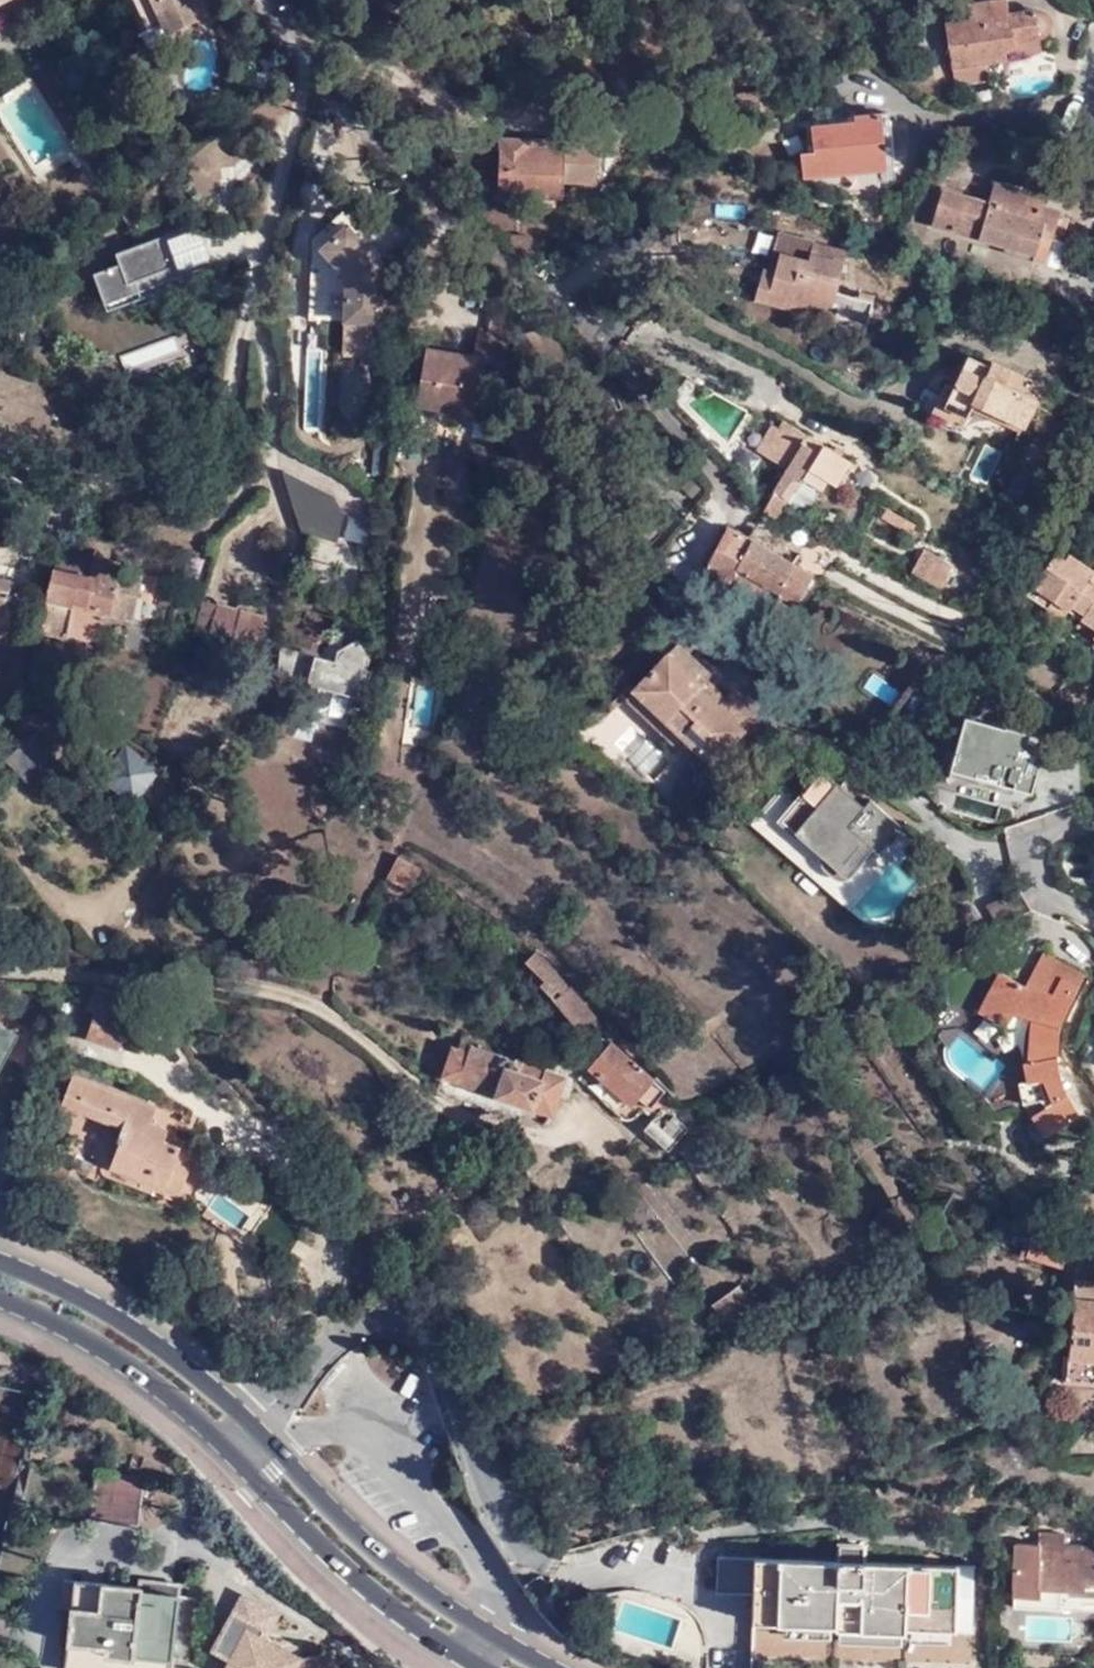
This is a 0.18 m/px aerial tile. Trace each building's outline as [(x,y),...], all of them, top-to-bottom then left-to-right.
[(153,28),(168,22),(173,34),(197,22),(187,0),(141,0),(153,28)] [(985,77),(983,63),(1007,59),(1006,50),(1017,49),(1017,42),(1039,39),(1047,35),(1052,28),(1052,20),(1047,11),(1040,8),(1010,11),(1009,0),(985,0),(969,1),(971,17),(943,20),(952,82),(985,77)] [(740,94),(742,116),(769,113),(764,77),(751,77),(752,93),(740,94)] [(889,114),(856,117),(856,122),(811,127),(813,151),(801,153),(803,177),(895,168),(889,114)] [(527,146),(527,137),(502,136),(499,194),(564,195),(564,179),(596,179),(598,126),(564,125),(563,138),(566,138),(565,148),(527,146)] [(563,138),(527,137),(527,146),(565,148),(566,138),(563,138)] [(942,192),(934,223),(1038,254),(1041,243),(1060,249),(1070,214),(1043,208),(1044,197),(994,184),(988,204),(942,192)] [(312,235),(320,244),(345,222),(350,217),(342,208),(312,235)] [(306,314),(378,320),(378,317),(399,318),(402,278),(381,277),(382,262),(345,222),(320,244),(312,235),(306,314)] [(212,257),(202,231),(199,224),(143,245),(142,242),(114,252),(118,263),(91,273),(102,302),(138,289),(134,279),(174,265),(176,270),(212,257)] [(213,262),(224,258),(249,258),(257,227),(202,231),(212,257),(213,262)] [(753,293),(789,302),(791,291),(829,301),(828,307),(859,315),(858,320),(864,322),(871,294),(835,285),(844,243),(782,227),(772,265),(770,276),(757,273),(753,293)] [(514,247),(532,248),(533,234),(514,233),(514,247)] [(760,262),(757,273),(770,276),(772,265),(760,262)] [(791,291),(789,302),(858,320),(859,315),(828,307),(829,301),(791,291)] [(481,366),(503,370),(510,334),(476,328),(472,352),(464,350),(462,360),(451,358),(453,348),(425,343),(415,400),(473,410),(479,376),(481,366)] [(165,342),(129,357),(132,364),(168,349),(165,342)] [(451,358),(462,360),(464,350),(453,348),(451,358)] [(1004,381),(1011,366),(990,357),(989,360),(971,352),(946,402),(962,410),(967,401),(1021,424),(1035,394),(1004,381)] [(479,376),(502,380),(503,370),(481,366),(479,376)] [(780,424),(765,452),(787,464),(770,490),(776,493),(789,501),(795,490),(801,490),(809,478),(822,484),(826,475),(838,482),(852,456),(784,418),(780,424)] [(765,452),(780,424),(772,420),(757,449),(765,452)] [(481,464),(494,466),(499,442),(486,439),(481,464)] [(381,475),(389,448),(376,444),(368,471),(381,475)] [(807,510),(822,484),(809,478),(801,490),(795,490),(789,501),(795,503),(807,510)] [(341,542),(340,479),(294,480),(295,543),(341,542)] [(776,493),(770,490),(761,503),(766,509),(776,493)] [(766,509),(761,503),(760,506),(776,516),(786,506),(789,501),(776,493),(766,509)] [(910,533),(915,522),(885,505),(879,515),(910,533)] [(364,546),(370,520),(347,515),(341,542),(364,546)] [(815,574),(731,527),(708,567),(734,582),(736,579),(772,601),(780,599),(796,608),(815,574)] [(939,584),(952,562),(923,544),(911,568),(939,584)] [(1070,607),(1092,570),(1056,550),(1032,591),(1048,601),(1051,596),(1070,607)] [(84,606),(111,612),(115,590),(134,594),(138,594),(142,574),(118,568),(119,563),(86,556),(85,557),(56,558),(43,630),(70,634),(75,598),(84,599),(84,606)] [(1092,570),(1070,607),(1080,612),(1077,619),(1093,629),(1093,566),(1092,570)] [(0,576),(0,603),(8,604),(12,579),(0,576)] [(115,590),(111,612),(129,615),(134,594),(115,590)] [(196,626),(202,604),(204,598),(202,598),(194,625),(196,626)] [(208,629),(215,601),(204,598),(202,604),(196,626),(208,629)] [(208,629),(257,640),(264,613),(215,600),(215,601),(208,629)] [(5,624),(8,604),(0,603),(0,623),(5,624)] [(299,619),(323,626),(326,615),(301,609),(299,619)] [(279,640),(287,642),(289,639),(294,618),(285,615),(279,640)] [(305,682),(362,696),(369,668),(365,667),(370,651),(364,649),(367,637),(356,634),(341,643),(334,647),(323,645),(320,638),(323,626),(299,619),(294,618),(289,639),(287,642),(298,644),(297,650),(287,648),(283,683),(282,686),(302,691),(305,682)] [(323,645),(334,647),(341,643),(320,638),(323,645)] [(278,646),(287,648),(287,644),(287,642),(279,640),(278,646)] [(287,648),(297,650),(298,644),(287,642),(287,644),(287,648)] [(683,642),(671,652),(702,682),(698,685),(739,726),(752,712),(733,692),(728,696),(712,680),(716,676),(683,642)] [(273,683),(280,685),(281,683),(283,683),(287,648),(278,646),(273,683)] [(702,682),(671,652),(628,696),(663,732),(672,724),(698,749),(692,756),(709,773),(745,733),(739,726),(698,685),(702,682)] [(953,772),(1034,795),(1047,747),(1030,742),(1032,736),(1009,729),(1009,731),(968,719),(953,772)] [(35,732),(8,757),(29,780),(56,755),(35,732)] [(776,825),(831,875),(864,840),(879,853),(903,826),(872,798),(863,807),(824,771),(800,798),(785,784),(754,817),(771,833),(776,825)] [(826,881),(831,875),(776,825),(771,833),(826,881)] [(400,855),(388,876),(410,888),(422,867),(400,855)] [(538,950),(526,960),(545,980),(542,983),(579,1023),(594,1010),(538,950)] [(1042,950),(1027,980),(1050,992),(1060,975),(1077,983),(1084,971),(1042,950)] [(1050,992),(1027,980),(1024,985),(997,972),(976,1010),(1003,1025),(1010,1013),(1030,1019),(1025,1059),(1020,1061),(1025,1078),(1018,1080),(1024,1099),(1045,1131),(1079,1110),(1063,1081),(1056,1056),(1057,1031),(1063,1011),(1077,983),(1060,975),(1050,992)] [(120,1016),(128,994),(96,984),(92,984),(85,1008),(93,1010),(85,1033),(116,1044),(124,1025),(117,1022),(120,1016)] [(15,1032),(0,1023),(0,1059),(15,1032)] [(442,1076),(553,1114),(565,1075),(549,1069),(549,1067),(517,1055),(514,1059),(460,1041),(457,1051),(451,1048),(442,1076)] [(666,1091),(611,1041),(590,1065),(632,1105),(639,1098),(650,1109),(666,1091)] [(152,1121),(158,1106),(71,1072),(61,1100),(122,1124),(116,1137),(119,1139),(110,1165),(179,1193),(195,1152),(165,1139),(168,1128),(152,1121)] [(645,1129),(666,1149),(669,1151),(690,1129),(676,1115),(664,1129),(654,1119),(645,1129)] [(1033,1257),(1065,1267),(1074,1232),(1042,1224),(1033,1257)] [(951,1267),(939,1272),(944,1289),(957,1285),(951,1267)] [(1081,1274),(1078,1301),(1093,1302),(1093,1275),(1081,1274)] [(758,1314),(739,1287),(714,1305),(733,1332),(758,1314)] [(1078,1301),(1066,1378),(1093,1381),(1093,1302),(1078,1301)] [(97,1471),(91,1518),(137,1523),(142,1477),(97,1471)] [(1062,1542),(1062,1531),(1036,1530),(1036,1542),(1014,1542),(1012,1605),(1050,1606),(1050,1602),(1093,1603),(1093,1543),(1062,1542)] [(848,1566),(715,1562),(714,1601),(753,1602),(752,1629),(780,1630),(780,1641),(829,1643),(829,1632),(836,1632),(835,1645),(901,1647),(902,1636),(904,1635),(904,1632),(908,1632),(907,1645),(947,1646),(948,1631),(952,1631),(954,1569),(848,1566)] [(187,1600),(188,1597),(151,1591),(150,1589),(76,1578),(65,1667),(71,1667),(131,1667),(133,1653),(168,1657),(178,1599),(187,1600)] [(222,1667),(337,1667),(331,1647),(300,1655),(244,1626),(221,1667),(222,1667)] [(168,1657),(133,1653),(131,1667),(167,1667),(168,1657)]
